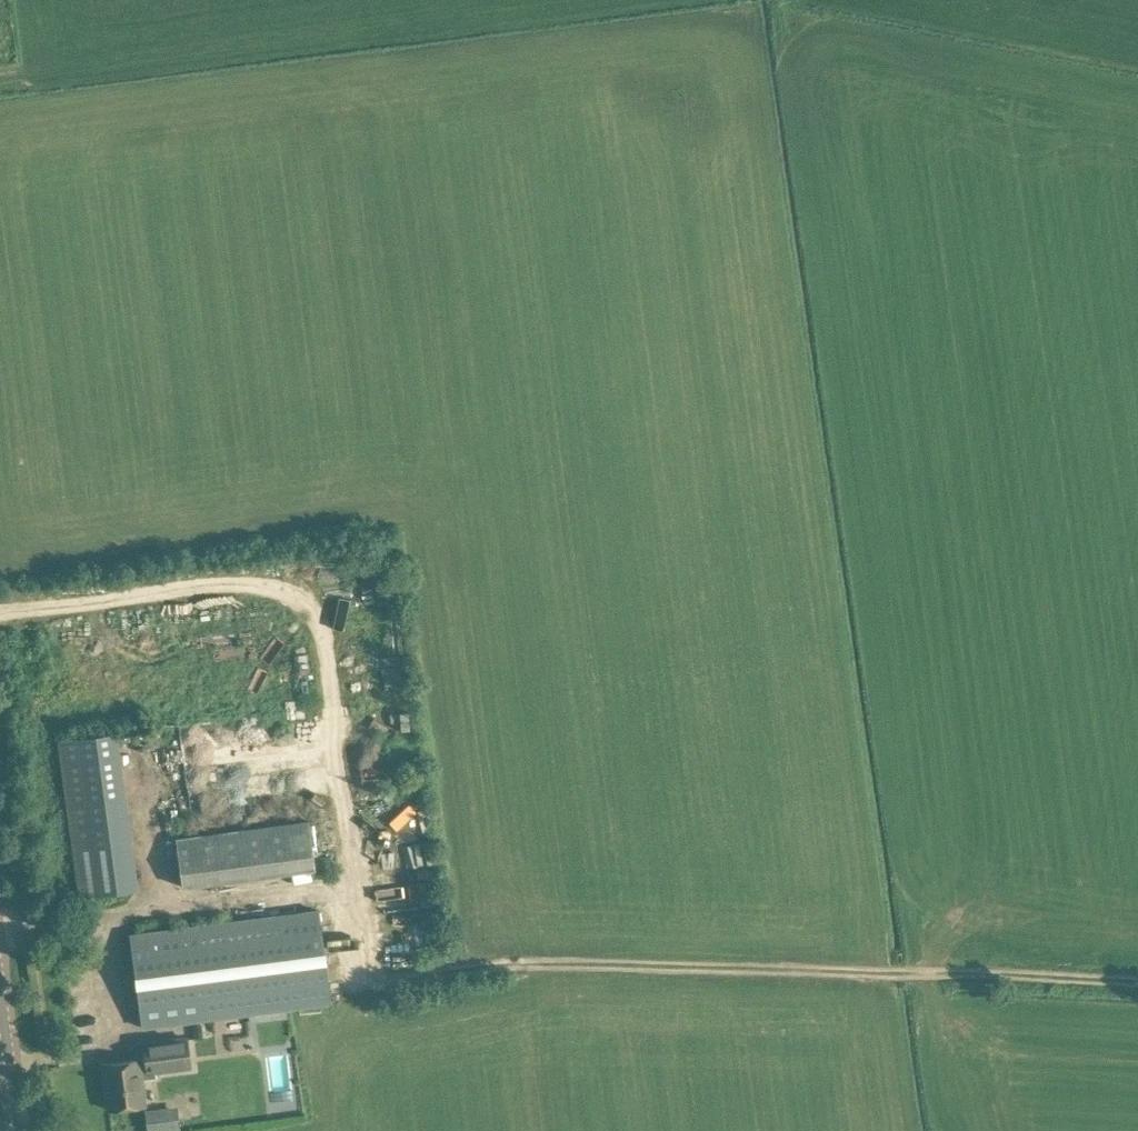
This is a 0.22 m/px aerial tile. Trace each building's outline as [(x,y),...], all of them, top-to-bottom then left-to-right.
[(116,732),(81,736),(59,739),(80,897),(137,889),(116,732)] [(176,839),(181,887),(313,869),(306,821),(176,839)] [(142,1027),(331,1002),(319,910),(130,935),(142,1027)] [(146,1058),(103,1063),(109,1110),(145,1105),(142,1080),(156,1078),(156,1071),(191,1067),(187,1038),(144,1043),(146,1058)] [(147,1109),(149,1130),(181,1130),(178,1105),(147,1109)]
